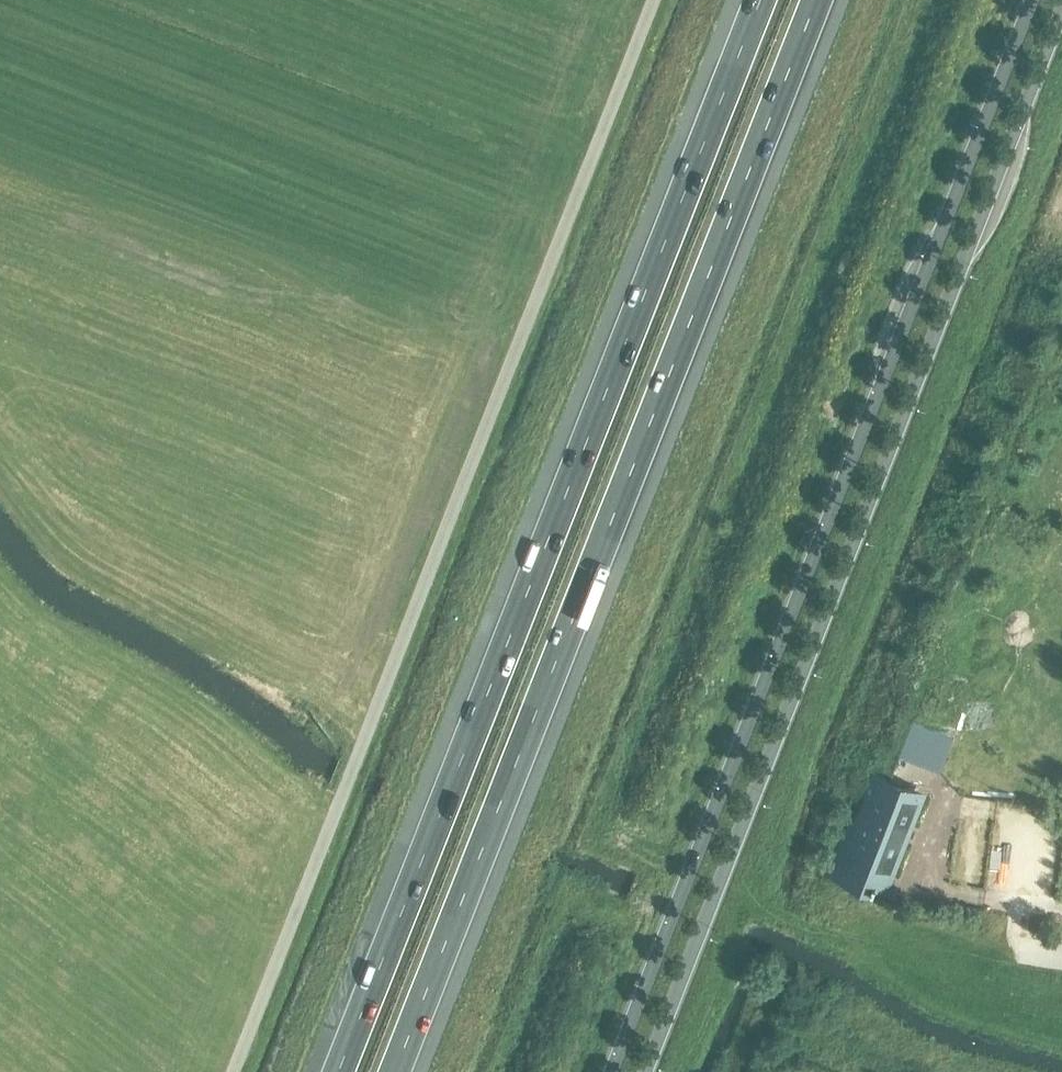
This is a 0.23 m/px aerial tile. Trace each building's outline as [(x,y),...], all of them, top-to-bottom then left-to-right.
[(915,722),(903,752),(939,766),(951,735),(915,722)] [(891,880),(926,791),(875,772),(860,811),(834,847),(825,870),(874,889),(891,880)]
